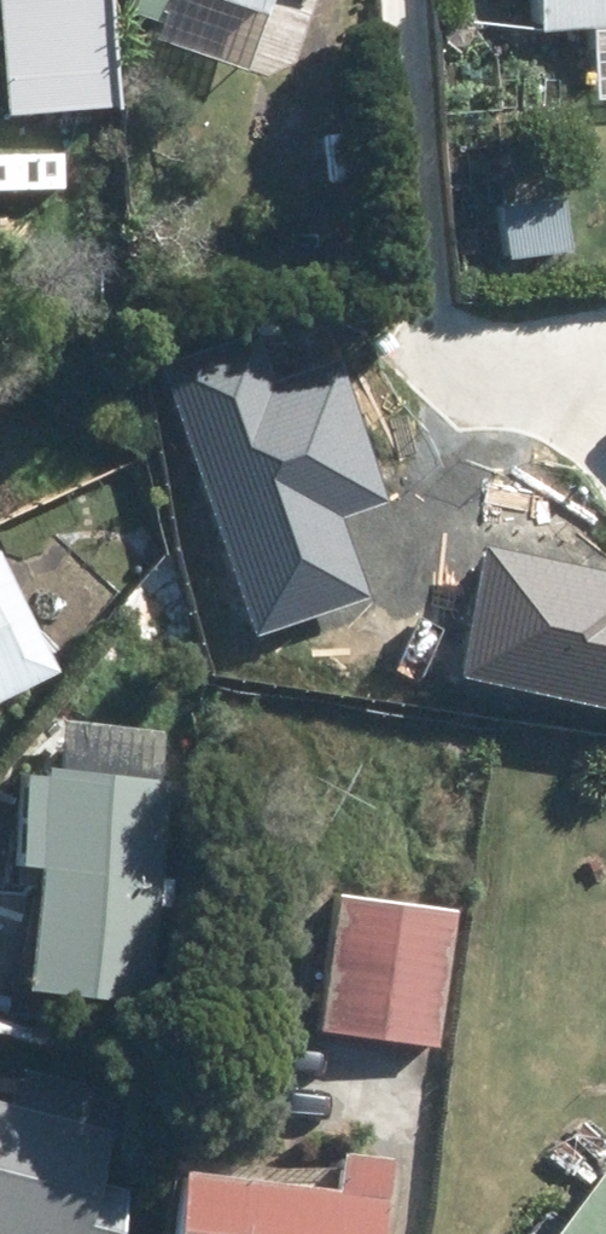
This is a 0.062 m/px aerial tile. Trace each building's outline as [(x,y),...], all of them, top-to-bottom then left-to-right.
[(5,113),(119,108),(113,0),(0,0),(5,113)] [(126,10),(162,21),(169,0),(130,0),(126,10)] [(269,16),(274,0),(221,0),(269,16)] [(539,28),(593,25),(596,99),(605,98),(605,0),(538,0),(539,28)] [(328,89),(320,135),(353,141),(361,95),(328,89)] [(55,671),(0,560),(0,698),(55,671)] [(158,873),(166,778),(31,768),(22,860),(39,862),(27,990),(145,1001),(155,901),(168,903),(171,875),(158,873)] [(338,897),(317,1029),(438,1047),(459,915),(338,897)] [(131,1196),(100,1188),(112,1135),(0,1105),(0,1233),(122,1233),(131,1196)] [(388,1163),(342,1157),(337,1191),(181,1170),(172,1233),(379,1233),(388,1163)] [(555,1233),(605,1233),(605,1167),(555,1233)]
